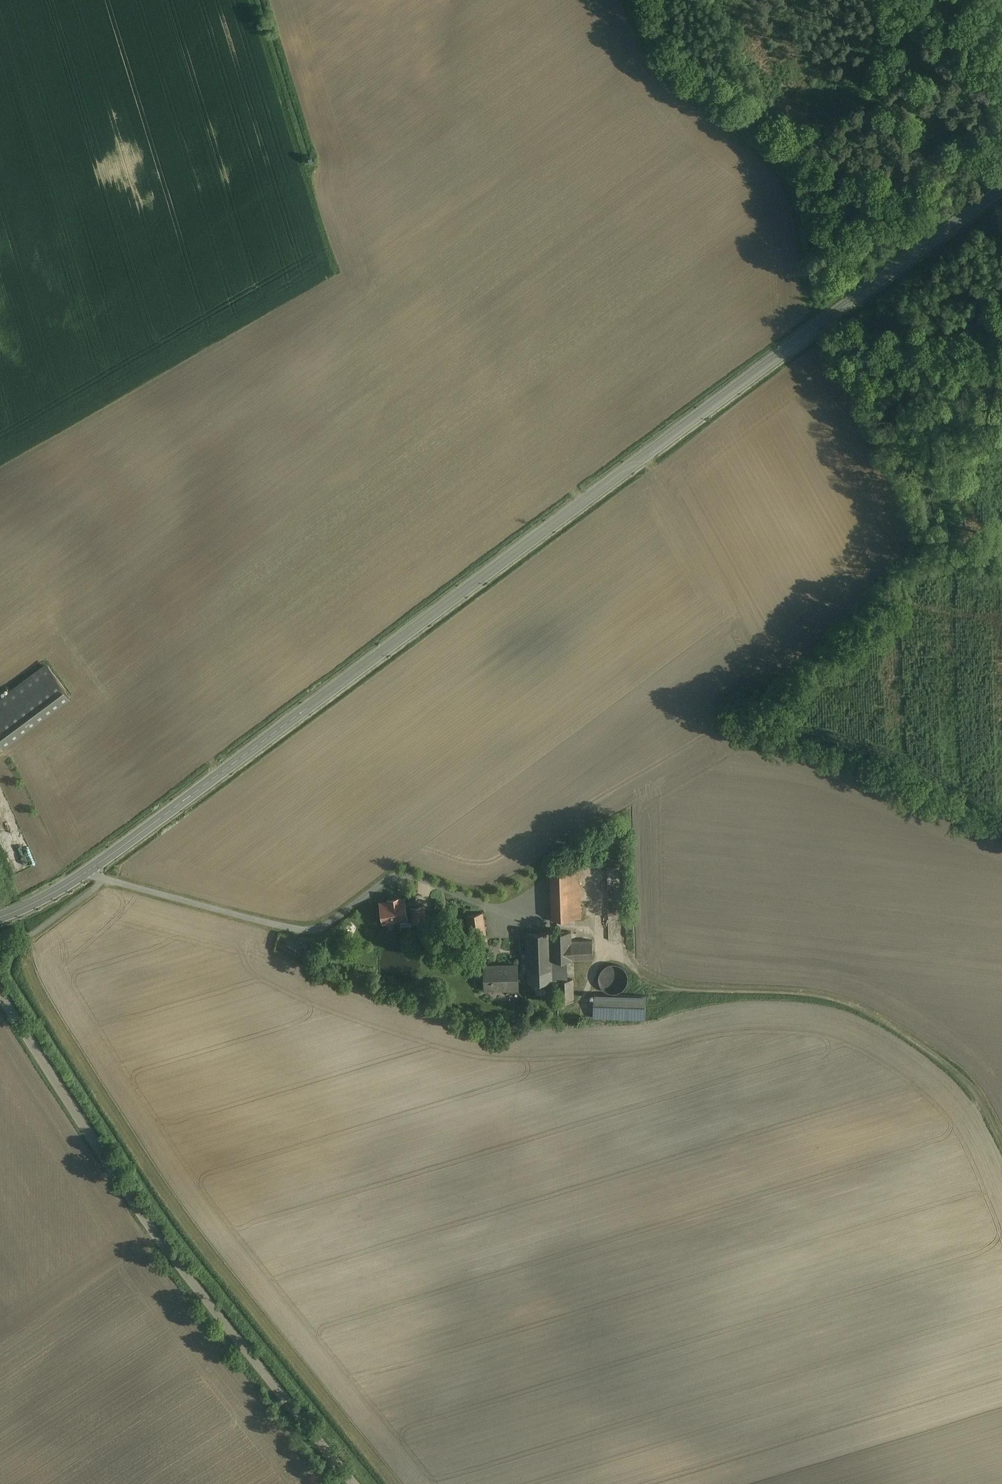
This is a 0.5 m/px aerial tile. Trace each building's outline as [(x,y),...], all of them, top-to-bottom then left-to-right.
[(49,662),(0,697),(0,742),(3,746),(74,697),(49,662)] [(581,919),(580,870),(550,871),(551,919),(581,919)] [(384,922),(407,918),(404,899),(400,899),(400,897),(388,899),(389,901),(382,902),(384,910),(382,911),(384,922)] [(423,905),(411,907),(413,922),(426,920),(423,905)] [(477,949),(476,918),(462,918),(463,949),(477,949)] [(570,932),(526,933),(528,982),(552,981),(553,1002),(574,1002),(573,979),(568,979),(568,960),(592,959),(592,939),(571,940),(570,932)] [(602,979),(622,989),(631,972),(611,961),(602,979)] [(518,989),(518,963),(483,964),(484,990),(518,989)] [(645,1018),(646,995),(594,993),(593,1016),(645,1018)]
